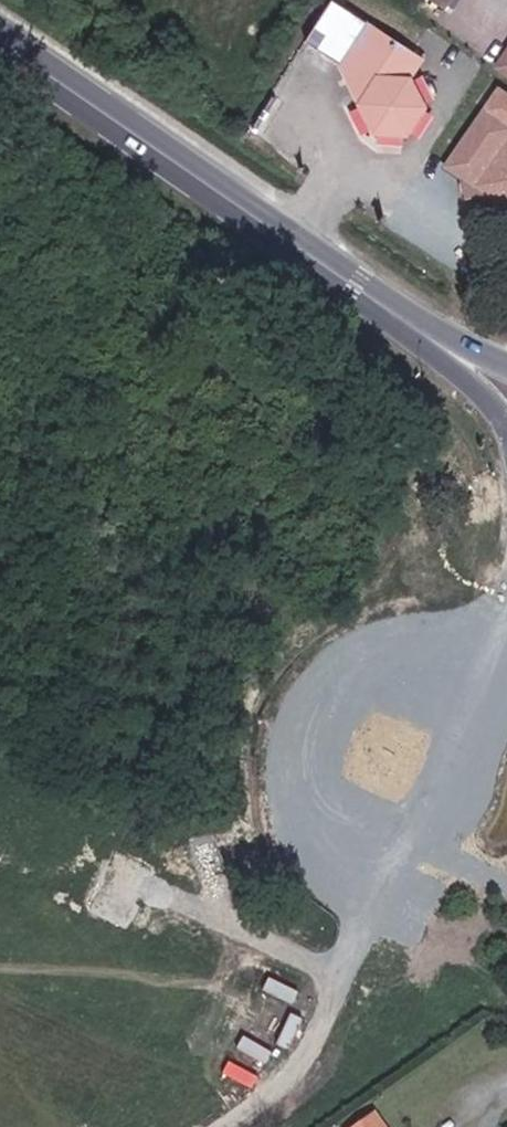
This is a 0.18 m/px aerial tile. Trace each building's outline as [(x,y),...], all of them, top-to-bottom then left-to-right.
[(445,8),(451,0),(432,0),(445,8)] [(361,26),(332,72),(366,141),(399,142),(416,113),(402,83),(415,65),(361,26)] [(485,107),(444,164),(460,174),(464,198),(491,195),(506,206),(506,123),(485,107)] [(268,978),(262,992),(291,1005),(297,992),(268,978)] [(303,1020),(290,1014),(276,1045),(288,1051),(303,1020)] [(271,1053),(243,1036),(235,1048),(264,1066),(271,1053)] [(259,1079),(231,1063),(224,1075),(252,1091),(259,1079)] [(375,1115),(357,1126),(383,1126),(375,1115)]
